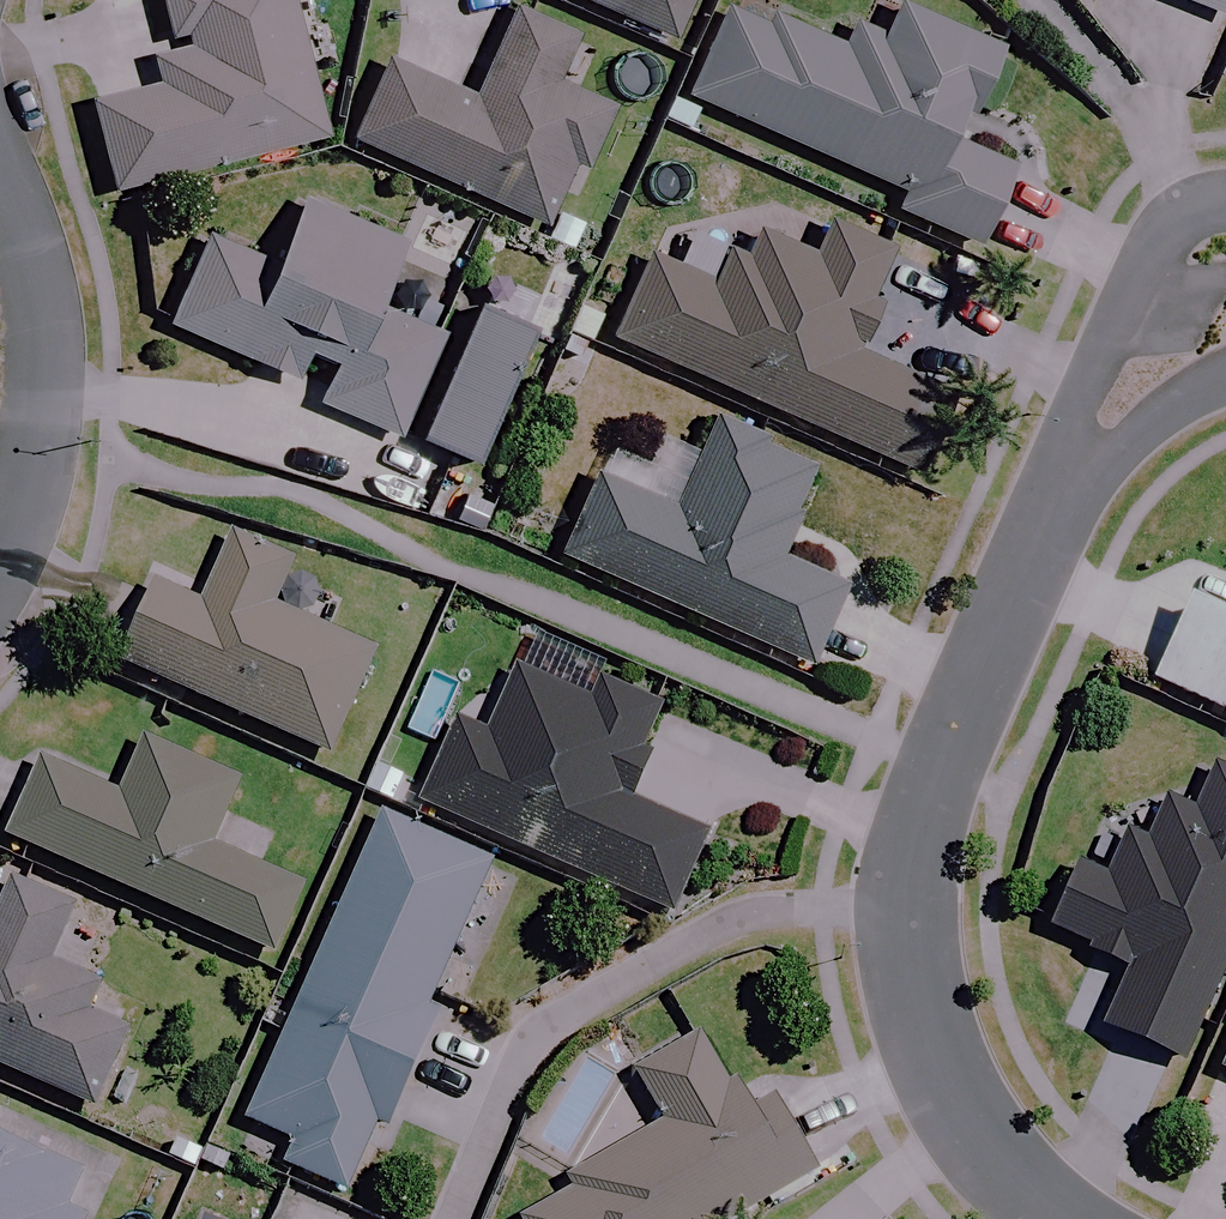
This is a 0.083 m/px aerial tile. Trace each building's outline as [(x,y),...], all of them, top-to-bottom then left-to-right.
[(300,0),(166,0),(180,54),(158,60),(165,89),(98,106),(120,190),(334,135),(300,0)] [(680,42),(698,0),(586,0),(680,42)] [(907,4),(892,37),(858,21),(846,47),(738,0),(695,98),(907,191),(899,208),(988,247),(1024,165),(965,139),(1006,47),(907,4)] [(1225,18),(1225,0),(1181,0),(1225,18)] [(585,31),(523,3),(478,103),(392,65),(358,141),(549,227),(578,162),(592,168),(619,110),(561,85),(585,31)] [(914,251),(784,193),(754,261),(729,250),(714,282),(651,254),(615,337),(923,474),(965,381),(983,390),(1016,316),(960,292),(945,325),(891,301),(914,251)] [(416,248),(312,203),(285,266),(214,236),(175,327),(301,381),(311,357),(340,369),(325,405),(410,441),(457,328),(393,301),(416,248)] [(819,459),(721,417),(680,513),(600,480),(566,559),(813,663),(847,583),(779,554),(819,459)] [(294,567),(234,540),(206,603),(163,584),(127,665),(336,758),(382,655),(275,607),(294,567)] [(1202,599),(1162,679),(1225,711),(1225,611),(1202,599)] [(596,704),(523,672),(494,739),(462,724),(425,808),(675,919),(711,837),(632,802),(651,759),(642,755),(664,706),(606,680),(596,704)] [(242,784),(152,743),(128,797),(49,761),(14,838),(273,956),(304,886),(261,866),(275,836),(228,815),(242,784)] [(1222,770),(1201,815),(1173,802),(1154,844),(1136,836),(1116,882),(1086,868),(1057,932),(1133,966),(1106,1027),(1183,1062),(1225,967),(1225,772),(1222,770)] [(389,819),(303,1011),(279,1000),(267,1026),(292,1037),(254,1121),(295,1139),(284,1162),(353,1193),(387,1118),(395,1122),(445,1011),(433,1006),(495,866),(389,819)] [(14,880),(0,911),(0,1065),(93,1106),(126,1031),(87,1014),(100,986),(52,964),(77,908),(14,880)] [(825,1171),(780,1096),(757,1111),(710,1035),(638,1079),(667,1127),(521,1215),(523,1218),(747,1218),(825,1171)] [(0,1138),(0,1218),(84,1218),(67,1212),(83,1175),(0,1138)]
